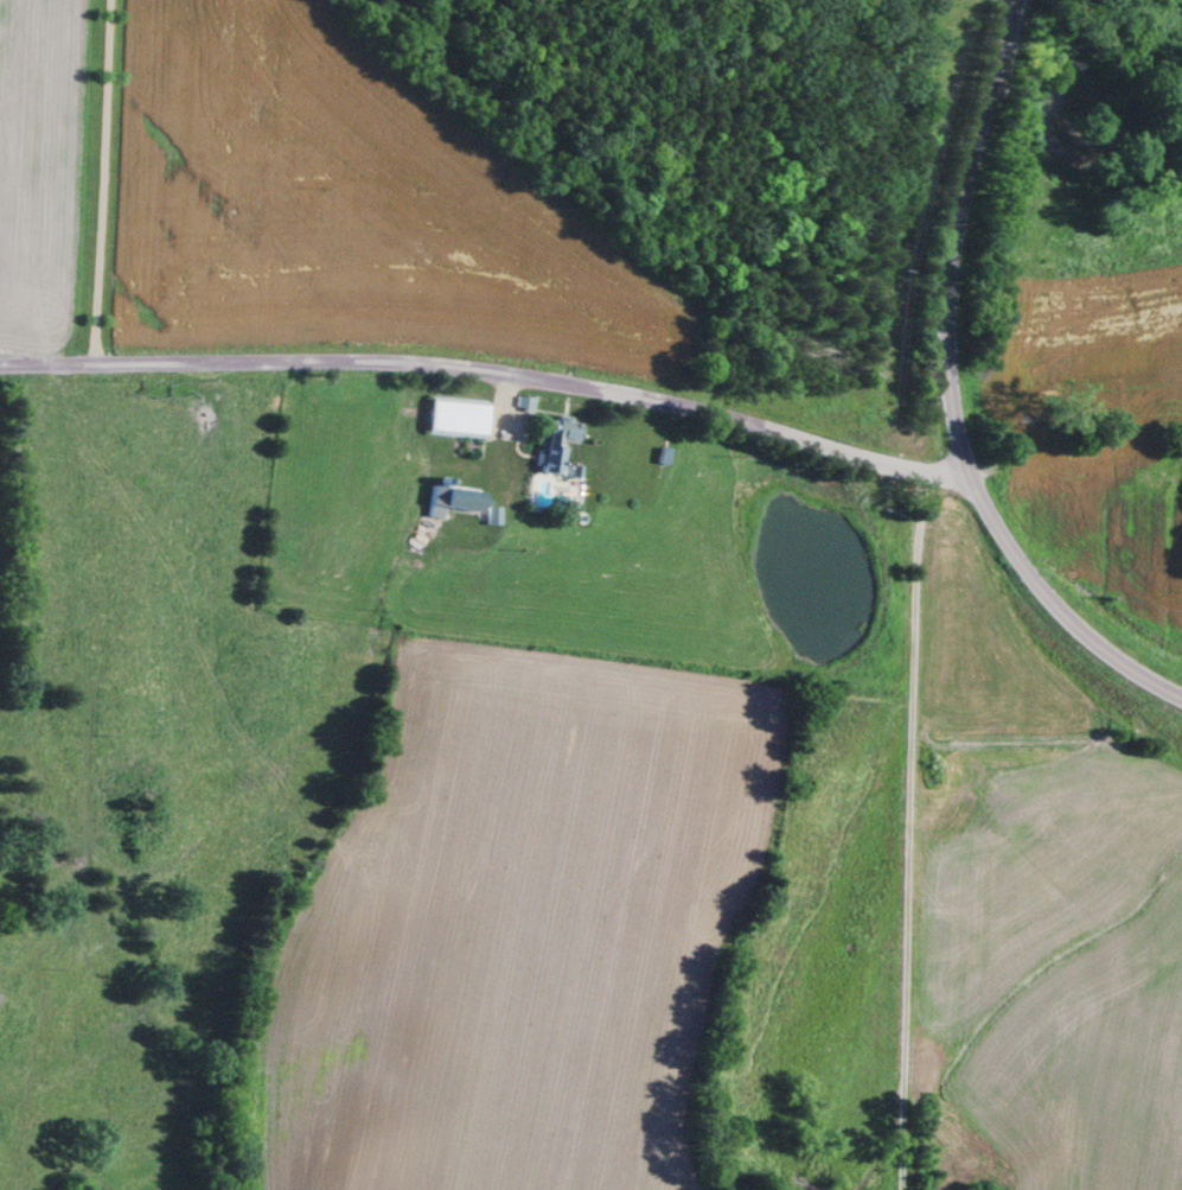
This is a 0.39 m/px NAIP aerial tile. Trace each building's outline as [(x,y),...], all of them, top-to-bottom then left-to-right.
[(485,441),(487,405),(427,401),(425,438),(485,441)] [(574,447),(577,425),(543,419),(535,474),(555,478),(560,445),(574,447)] [(665,453),(656,451),(653,466),(663,467),(665,453)] [(441,521),(443,509),(477,515),(481,494),(432,485),(426,518),(441,521)]
